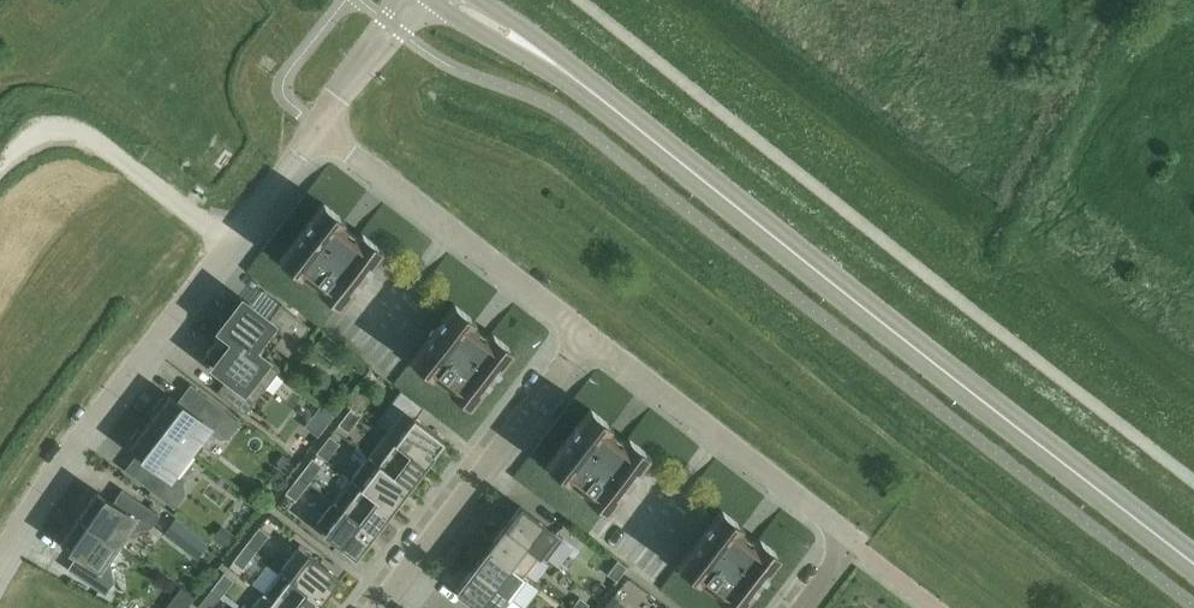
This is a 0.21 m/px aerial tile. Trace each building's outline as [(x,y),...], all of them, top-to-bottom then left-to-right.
[(359,236),(362,233),(361,232),(358,235),(342,222),(344,219),(343,218),(340,221),(321,207),(324,203),(323,203),(279,260),(280,261),(282,257),(301,272),(299,275),(300,276),(301,274),(318,287),(317,289),(338,305),(382,248),(381,247),(378,251),(359,236)] [(221,328),(263,360),(264,359),(262,357),(273,343),(288,355),(310,326),(280,304),(267,320),(242,301),(221,328)] [(475,320),(474,319),(471,322),(452,308),(455,304),(454,303),(410,360),(431,377),(432,375),(449,388),(448,390),(449,391),(452,387),(471,402),(468,405),(469,406),(513,349),(512,348),(509,351),(490,337),(493,333),(492,332),(489,336),(472,323),(475,320)] [(216,391),(245,413),(277,370),(263,360),(221,328),(223,330),(203,356),(228,375),(216,391)] [(403,410),(385,433),(425,463),(443,440),(416,419),(425,408),(402,390),(393,402),(403,410)] [(149,421),(190,452),(207,430),(219,439),(228,437),(240,422),(208,398),(195,415),(169,395),(166,399),(162,396),(152,409),(156,412),(149,421)] [(338,424),(348,432),(362,414),(352,406),(338,424)] [(589,412),(591,409),(590,408),(546,465),(547,466),(550,463),(569,477),(566,481),(567,482),(569,480),(585,493),(584,495),(605,511),(649,454),(648,453),(646,456),(627,442),(629,438),(628,437),(625,441),(609,428),(611,425),(610,424),(608,427),(589,412)] [(491,412),(474,431),(487,442),(504,424),(491,412)] [(190,452),(149,421),(142,430),(138,427),(128,440),(132,443),(129,447),(155,467),(142,483),(174,508),(185,493),(184,484),(172,475),(190,452)] [(425,463),(385,433),(368,456),(408,486),(425,463)] [(316,453),(326,460),(339,443),(330,436),(316,453)] [(368,456),(350,479),(390,509),(408,486),(368,456)] [(312,458),(299,475),(309,483),(322,466),(312,458)] [(309,483),(299,475),(286,493),(296,500),(309,483)] [(350,479),(333,502),(372,532),(390,509),(350,479)] [(78,517),(121,547),(132,531),(151,527),(159,515),(129,494),(119,508),(96,491),(78,517)] [(372,532),(333,502),(315,525),(354,556),(372,532)] [(521,506),(504,527),(539,554),(546,560),(563,538),(521,506)] [(737,607),(739,607),(780,555),(779,554),(777,557),(758,542),(760,539),(759,538),(756,542),(740,529),(742,525),(741,524),(739,528),(720,513),(722,510),(721,509),(677,566),(698,583),(699,581),(716,594),(715,595),(716,596),(719,593),(738,607),(737,607)] [(121,547),(78,517),(60,543),(84,560),(74,573),(105,594),(113,582),(110,563),(121,547)] [(259,527),(246,544),(256,552),(269,535),(259,527)] [(539,554),(504,527),(488,548),(523,574),(539,554)] [(256,552),(246,544),(232,561),(242,569),(256,552)] [(280,570),(320,601),(338,577),(298,546),(280,570)] [(488,548),(472,569),(511,599),(527,578),(523,574),(488,548)] [(643,549),(634,562),(647,572),(657,558),(643,549)] [(607,574),(616,581),(627,567),(617,560),(607,574)] [(472,569),(456,590),(479,607),(504,607),(511,599),(472,569)] [(262,593),(282,607),(314,607),(320,601),(280,570),(262,593)] [(211,590),(220,597),(221,597),(227,602),(232,596),(225,591),(233,580),(224,573),(211,590)] [(211,590),(197,607),(199,607),(212,607),(220,597),(211,590)] [(262,593),(250,607),(282,607),(262,593)] [(571,607),(586,607),(589,604),(580,597),(571,607)]
